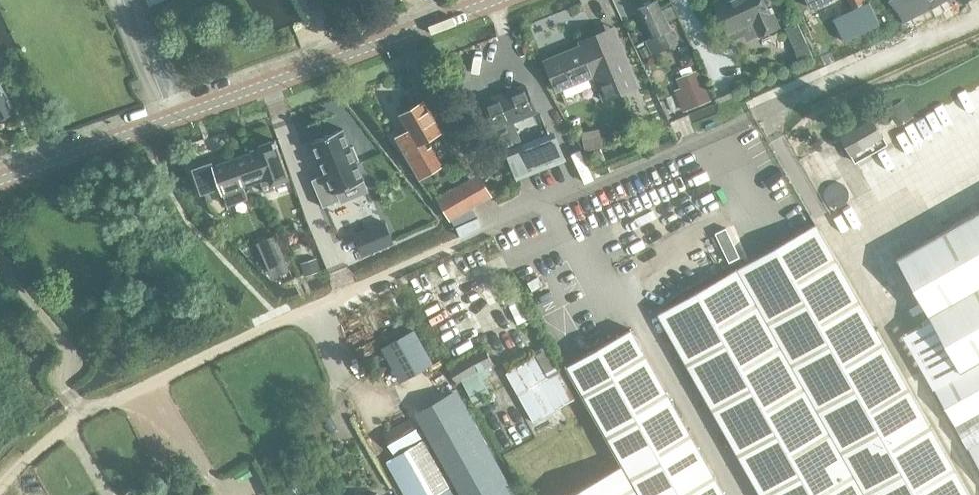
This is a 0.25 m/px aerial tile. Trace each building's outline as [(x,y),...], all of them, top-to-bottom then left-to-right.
[(650,37),(644,40),(651,55),(676,44),(656,0),(655,0),(636,8),(650,37)] [(759,35),(776,27),(764,0),(721,0),(713,4),(726,33),(753,21),(759,35)] [(888,2),(904,22),(947,0),(890,0),(888,2)] [(869,2),(833,19),(843,40),(879,23),(869,2)] [(796,24),(785,29),(800,64),(812,59),(796,24)] [(543,60),(556,92),(592,77),(602,102),(638,87),(613,26),(578,40),(580,45),(543,60)] [(700,80),(679,88),(674,90),(682,110),(708,100),(700,80)] [(14,109),(0,85),(0,117),(4,118),(10,115),(11,110),(14,109)] [(483,102),(494,132),(536,114),(524,85),(483,102)] [(888,109),(897,126),(913,117),(911,114),(903,100),(888,109)] [(406,131),(394,137),(416,177),(431,170),(417,142),(441,131),(425,101),(398,114),(406,131)] [(886,143),(882,137),(872,118),(840,135),(851,155),(854,161),(886,143)] [(342,128),(311,141),(325,173),(311,179),(323,206),(340,199),(336,190),(364,179),(356,161),(359,160),(353,145),(350,146),(342,128)] [(599,130),(581,134),(584,152),(603,149),(599,130)] [(431,137),(422,141),(433,167),(443,163),(431,137)] [(506,150),(517,178),(547,166),(536,139),(506,150)] [(258,149),(234,157),(244,186),(260,180),(264,191),(275,187),(272,182),(288,176),(275,140),(257,146),(258,149)] [(248,199),(243,186),(244,186),(234,157),(212,165),(211,161),(191,169),(200,194),(218,187),(220,187),(227,206),(248,199)] [(479,175),(436,200),(449,222),(492,198),(479,175)] [(978,284),(927,313),(960,371),(978,360),(978,211),(947,229),(978,284)] [(352,236),(362,259),(392,246),(383,223),(352,236)] [(814,223),(657,312),(760,494),(968,494),(814,223)] [(263,244),(280,276),(293,269),(276,237),(263,244)] [(300,265),(304,277),(320,272),(316,259),(300,265)] [(401,382),(432,364),(413,328),(382,345),(381,346),(401,382)] [(630,328),(565,365),(621,464),(566,494),(724,494),(630,328)] [(482,380),(493,375),(489,366),(493,364),(485,348),(446,365),(456,383),(462,380),(473,401),(488,393),(482,380)] [(507,373),(533,420),(573,398),(558,370),(549,375),(538,356),(507,373)] [(460,494),(507,494),(449,392),(413,413),(460,494)] [(958,424),(960,429),(952,433),(978,481),(978,412),(958,424)] [(409,418),(384,433),(393,452),(420,437),(409,418)] [(423,440),(386,461),(405,494),(454,494),(423,440)]
